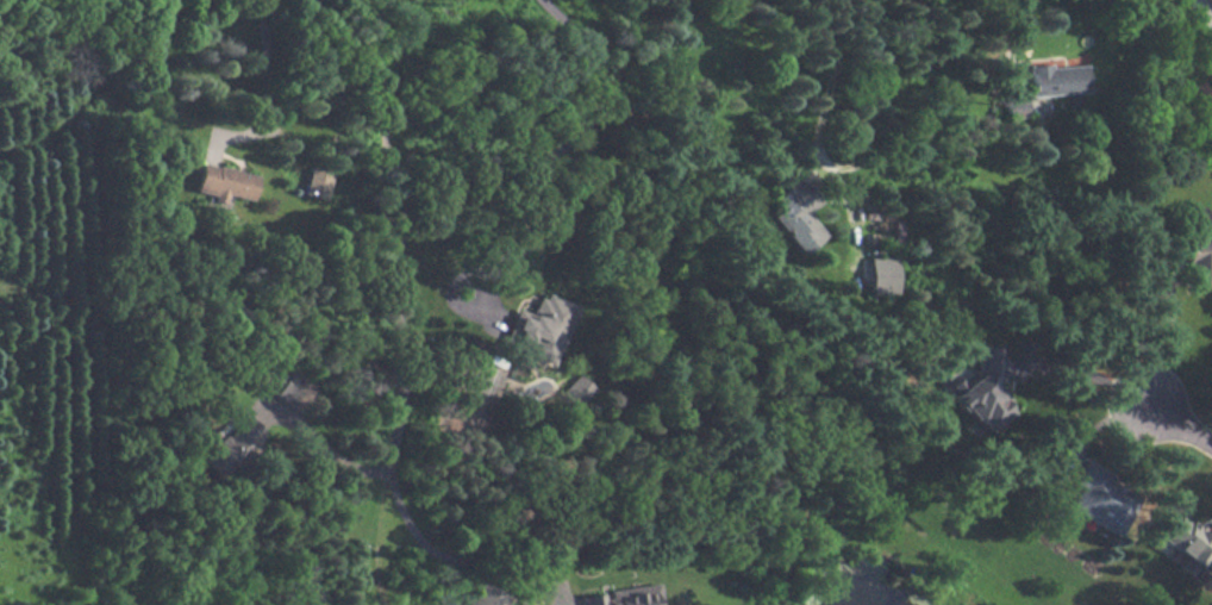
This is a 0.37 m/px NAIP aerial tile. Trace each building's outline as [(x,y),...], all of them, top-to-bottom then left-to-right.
[(1005,94),(1006,118),(1026,117),(1025,93),(1005,94)] [(258,175),(201,162),(194,191),(214,195),(213,202),(224,204),(226,194),(253,200),(258,175)] [(332,173),(310,167),(302,193),(324,200),(332,173)] [(769,214),(798,254),(823,235),(806,212),(815,206),(796,180),(768,201),(774,210),(769,214)] [(1186,241),(1185,262),(1192,262),(1191,282),(1210,283),(1210,272),(1211,272),(1211,242),(1186,241)] [(895,293),(894,257),(867,258),(867,294),(895,293)] [(577,305),(541,291),(532,314),(516,308),(507,330),(514,333),(511,342),(527,348),(523,357),(552,368),(577,305)] [(1012,414),(1003,400),(1004,395),(996,381),(1001,378),(1003,358),(1001,355),(1002,345),(979,343),(975,376),(970,379),(959,378),(945,387),(959,410),(970,411),(984,432),(1012,414)] [(258,381),(302,414),(322,387),(278,354),(258,381)] [(578,408),(597,388),(580,371),(560,391),(578,408)] [(221,481),(268,437),(248,415),(201,459),(221,481)] [(1064,508),(1116,534),(1135,498),(1103,482),(1107,473),(1082,460),(1070,485),(1075,487),(1064,508)] [(1204,573),(1211,561),(1211,525),(1205,535),(1176,514),(1158,540),(1204,573)] [(509,592),(478,581),(469,604),(504,604),(509,592)] [(660,583),(606,590),(607,593),(581,596),(582,604),(662,604),(660,583)]
